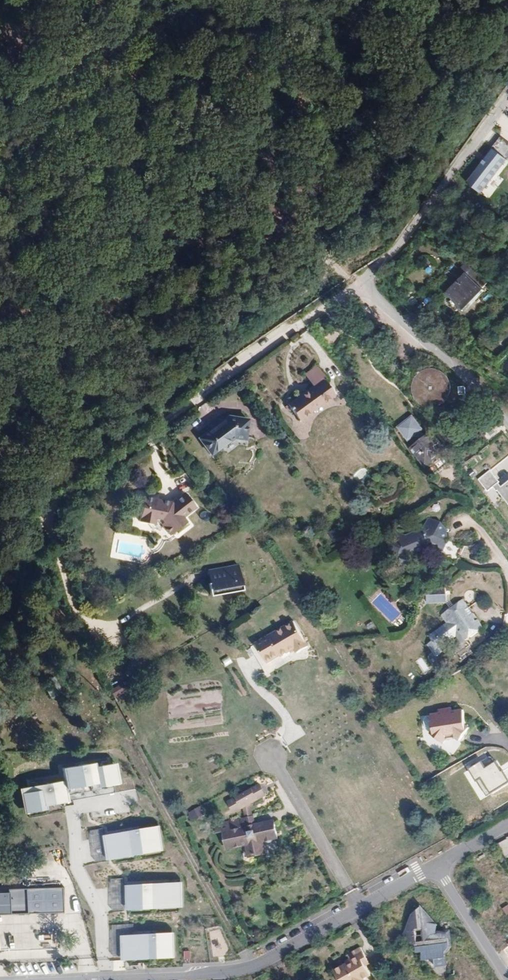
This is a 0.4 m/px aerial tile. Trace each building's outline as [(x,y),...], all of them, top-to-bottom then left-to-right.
[(507,159),(507,143),(499,138),(467,185),(483,196),(507,159)] [(461,313),(482,292),(465,276),(469,271),(462,265),(437,290),(461,313)] [(299,421),(335,395),(324,379),(326,378),(317,366),(305,375),(313,386),(287,404),(299,421)] [(428,369),(422,371),(418,375),(415,378),(413,382),(412,386),(412,393),(415,398),(418,401),(422,405),(424,406),(428,407),(436,407),(443,404),(446,401),(449,397),(452,390),(451,385),(449,380),(445,374),(441,371),(436,369),(433,369),(428,369)] [(211,455),(233,438),(245,440),(248,420),(228,416),(224,419),(208,431),(198,438),(211,455)] [(222,416),(205,428),(208,431),(224,419),(222,416)] [(411,447),(426,467),(441,455),(435,447),(437,445),(429,434),(426,437),(422,431),(423,430),(413,416),(399,427),(409,441),(417,434),(421,440),(411,447)] [(478,479),(487,491),(493,486),(507,504),(507,480),(502,486),(489,470),(478,479)] [(195,508),(184,492),(171,502),(168,502),(167,504),(157,502),(158,500),(143,497),(138,521),(153,524),(154,521),(158,523),(169,536),(186,522),(182,518),(195,508)] [(460,558),(464,546),(449,539),(442,523),(430,519),(424,530),(407,537),(395,532),(390,544),(397,561),(409,565),(414,554),(421,551),(431,548),(460,558)] [(209,582),(208,583),(210,596),(219,595),(219,591),(242,587),(238,566),(207,571),(209,582)] [(482,598),(476,590),(445,612),(451,620),(447,623),(428,636),(432,641),(427,644),(436,657),(449,647),(446,643),(456,636),(460,633),(466,641),(474,635),(484,628),(469,608),(482,598)] [(447,623),(451,620),(445,612),(441,615),(447,623)] [(294,622),(256,644),(267,663),(273,660),(280,655),(281,657),(294,649),(297,653),(309,646),(294,622)] [(462,644),(466,641),(460,633),(456,636),(462,644)] [(228,656),(221,661),(225,667),(232,663),(228,656)] [(45,687),(51,698),(62,692),(56,681),(45,687)] [(466,725),(463,710),(453,712),(447,712),(447,709),(439,711),(439,714),(431,715),(431,716),(433,727),(434,731),(431,734),(444,744),(446,741),(458,739),(460,741),(464,735),(469,728),(466,725)] [(426,728),(433,727),(431,716),(424,717),(426,728)] [(64,782),(17,789),(20,814),(46,810),(46,805),(67,802),(65,791),(119,783),(116,760),(62,768),(64,782)] [(233,813),(266,796),(260,783),(226,800),(233,813)] [(192,821),(205,815),(200,806),(188,813),(192,821)] [(253,817),(215,825),(217,834),(224,832),(228,846),(246,842),(247,845),(249,858),(266,854),(263,842),(266,841),(269,842),(272,842),(275,839),(278,838),(274,821),(255,825),(253,817)] [(161,826),(102,835),(106,861),(164,852),(161,826)] [(499,843),(506,858),(507,857),(507,841),(507,839),(499,843)] [(111,879),(111,910),(122,910),(121,878),(111,879)] [(182,881),(126,885),(128,910),(184,907),(182,881)] [(64,888),(7,889),(7,893),(0,893),(0,915),(64,913),(64,888)] [(441,930),(422,906),(410,915),(403,936),(410,945),(414,945),(415,954),(420,954),(420,960),(446,959),(446,951),(449,943),(451,930),(441,930)] [(174,931),(122,934),(123,961),(175,958),(174,931)] [(338,979),(363,979),(370,976),(362,962),(367,959),(360,948),(347,955),(350,961),(342,966),(333,971),(338,979)]
